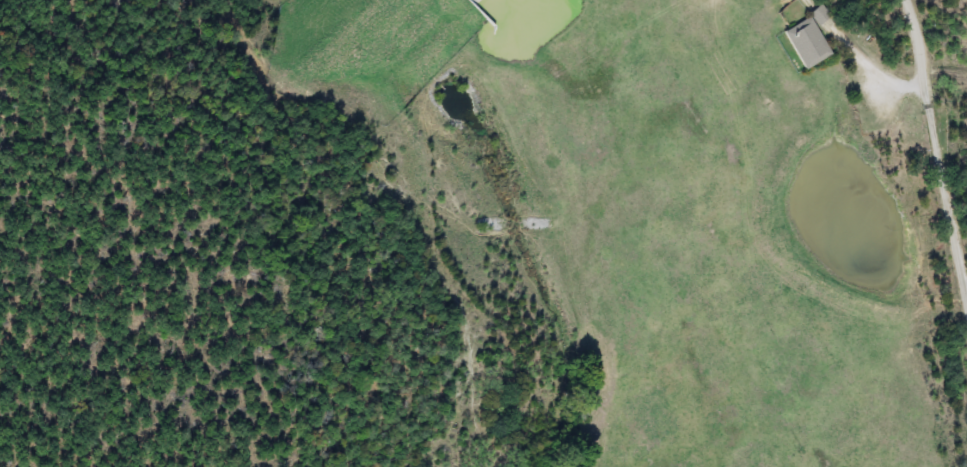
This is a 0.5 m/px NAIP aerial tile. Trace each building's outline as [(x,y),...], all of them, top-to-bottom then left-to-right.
[(832,55),(805,69),(784,29),(826,7),(831,18),(817,26),(832,55)]
